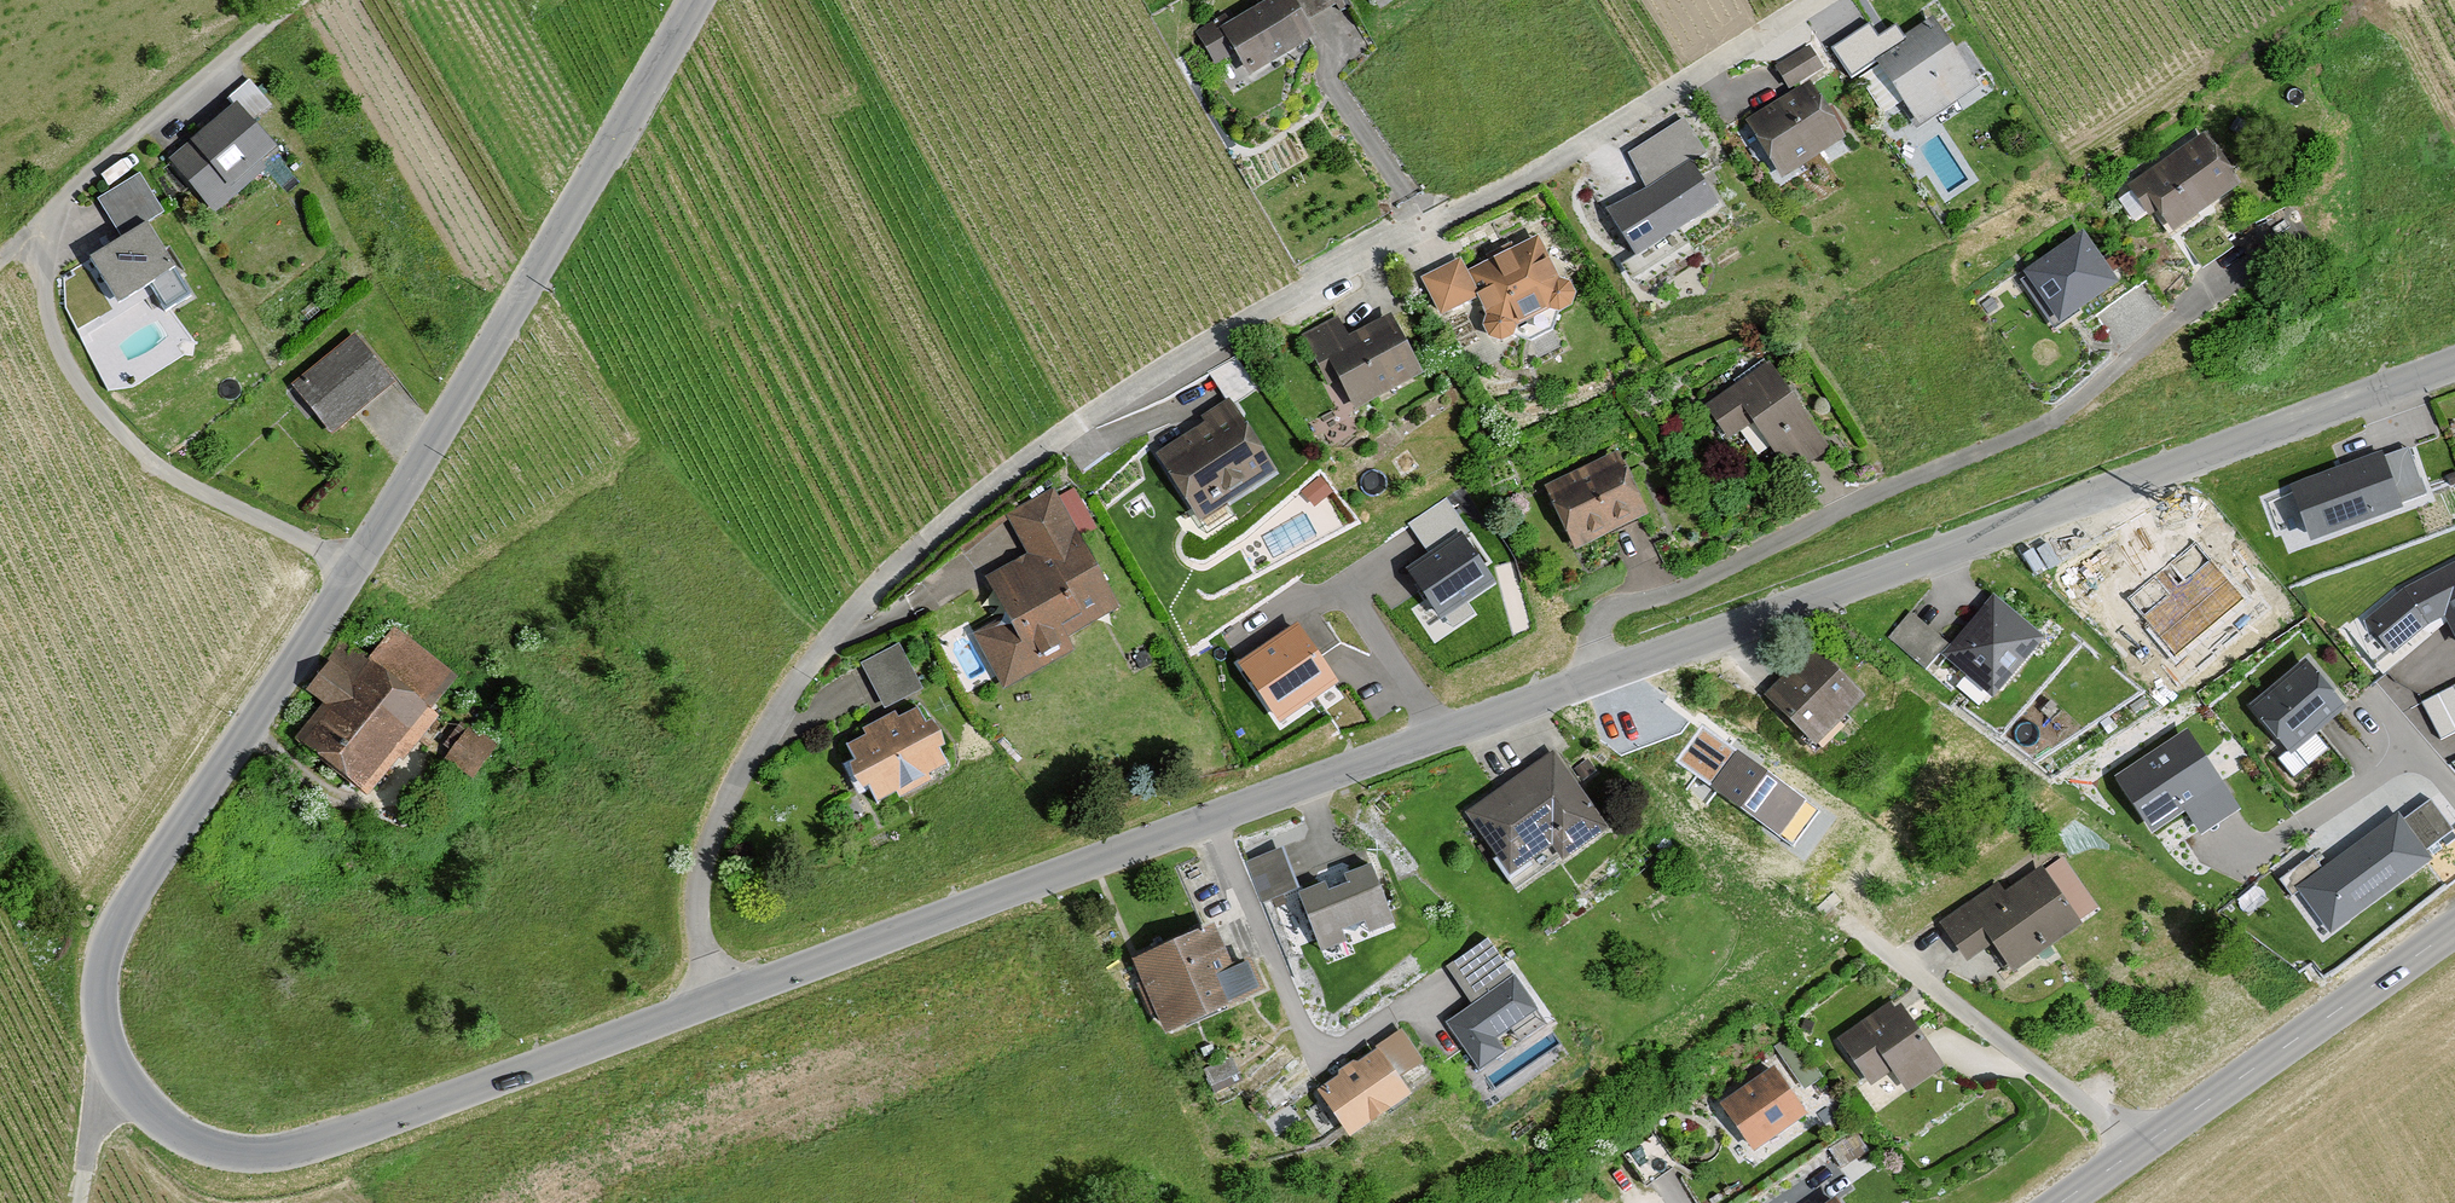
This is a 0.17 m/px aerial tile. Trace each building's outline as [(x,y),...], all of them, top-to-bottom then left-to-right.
[(1196,38),(1210,72),(1235,59),(1248,79),(1314,41),(1292,0),(1267,0),(1196,38)] [(1931,0),(1886,0),(1910,35),(1872,59),(1879,69),(1857,82),(1882,120),(1902,106),(1920,132),(1981,91),(1933,22),(1941,15),(1931,0)] [(1849,140),(1808,86),(1830,73),(1812,47),(1772,71),(1787,94),(1740,120),(1777,181),(1849,140)] [(283,159),(233,108),(167,165),(214,219),(283,159)] [(1707,152),(1684,115),(1624,152),(1645,186),(1691,157),(1693,160),(1707,152)] [(2244,187),(2203,134),(2124,187),(2147,223),(2156,217),(2172,239),(2244,187)] [(1720,203),(1693,160),(1691,157),(1645,186),(1608,209),(1637,255),(1720,203)] [(163,218),(136,179),(97,201),(118,241),(88,264),(117,307),(174,272),(147,229),(163,218)] [(2076,222),(2007,266),(2050,334),(2087,311),(2095,321),(2135,296),(2125,279),(2118,288),(2076,222)] [(1570,280),(1560,276),(1539,235),(1467,271),(1461,258),(1422,278),(1441,316),(1478,298),(1486,314),(1483,324),(1489,336),(1501,340),(1514,334),(1532,341),(1553,329),(1560,310),(1572,304),(1576,292),(1570,280)] [(1424,373),(1391,311),(1348,333),(1339,315),(1301,335),(1328,384),(1339,378),(1356,409),(1424,373)] [(391,387),(345,339),(288,389),(329,440),(391,387)] [(1832,451),(1765,366),(1703,408),(1730,445),(1740,439),(1757,461),(1768,455),(1791,482),(1832,451)] [(1278,472),(1229,397),(1201,415),(1205,421),(1154,454),(1199,523),(1278,472)] [(1650,517),(1620,455),(1543,488),(1574,553),(1650,517)] [(2381,462),(2294,493),(2312,544),(2399,513),(2381,462)] [(1333,492),(1320,476),(1302,491),(1314,506),(1333,492)] [(1068,485),(1002,511),(1026,558),(976,587),(992,622),(969,638),(1000,693),(1075,652),(1070,640),(1121,615),(1078,536),(1090,528),(1068,485)] [(1494,589),(1461,539),(1409,572),(1442,623),(1494,589)] [(2241,597),(2209,561),(2144,618),(2175,654),(2241,597)] [(2367,626),(2392,657),(2427,626),(2446,618),(2454,639),(2454,569),(2404,595),(2367,626)] [(2039,627),(1991,587),(1940,648),(1988,688),(2039,627)] [(1912,607),(1893,629),(1928,660),(1948,637),(1912,607)] [(1336,688),(1297,630),(1242,666),(1281,724),(1336,688)] [(862,655),(884,700),(924,680),(901,635),(862,655)] [(322,708),(291,741),(365,801),(440,721),(433,711),(454,680),(402,637),(362,663),(340,646),(303,693),(322,708)] [(1860,687),(1811,640),(1762,689),(1810,737),(1860,687)] [(2343,712),(2306,667),(2255,709),(2292,754),(2343,712)] [(2426,690),(2438,730),(2454,724),(2454,681),(2426,690)] [(956,773),(920,706),(842,742),(867,813),(956,773)] [(1818,810),(1699,727),(1675,763),(1790,847),(1818,810)] [(495,749),(466,731),(443,763),(472,787),(495,749)] [(2238,814),(2188,736),(2119,781),(2153,833),(2186,812),(2202,837),(2238,814)] [(1602,819),(1551,745),(1461,808),(1503,868),(1547,837),(1556,851),(1602,819)] [(2429,862),(2398,821),(2301,892),(2332,933),(2429,862)] [(1294,885),(1277,842),(1242,856),(1260,898),(1294,885)] [(2002,886),(1997,879),(1937,919),(1961,956),(1990,937),(2009,965),(2097,906),(2061,853),(2043,865),(2040,860),(2002,886)] [(1390,917),(1366,856),(1294,885),(1319,946),(1341,937),(1335,923),(1358,913),(1364,927),(1390,917)] [(1204,914),(1122,950),(1156,1026),(1254,983),(1239,949),(1222,957),(1204,914)] [(1508,969),(1483,934),(1443,963),(1468,998),(1508,969)] [(1532,1001),(1508,969),(1468,998),(1441,1018),(1473,1062),(1499,1043),(1490,1031),(1532,1001)] [(1931,1008),(1914,985),(1892,1001),(1889,997),(1835,1035),(1868,1081),(1889,1067),(1903,1088),(1942,1060),(1913,1020),(1931,1008)] [(1542,1005),(1500,1028),(1507,1040),(1549,1017),(1542,1005)] [(1420,1055),(1397,1024),(1373,1042),(1395,1073),(1420,1055)] [(1395,1073),(1373,1042),(1311,1086),(1343,1130),(1405,1087),(1395,1073)] [(1804,1107),(1770,1059),(1715,1098),(1749,1145),(1804,1107)] [(1832,1191),(1815,1202),(1841,1202),(1832,1191)]
